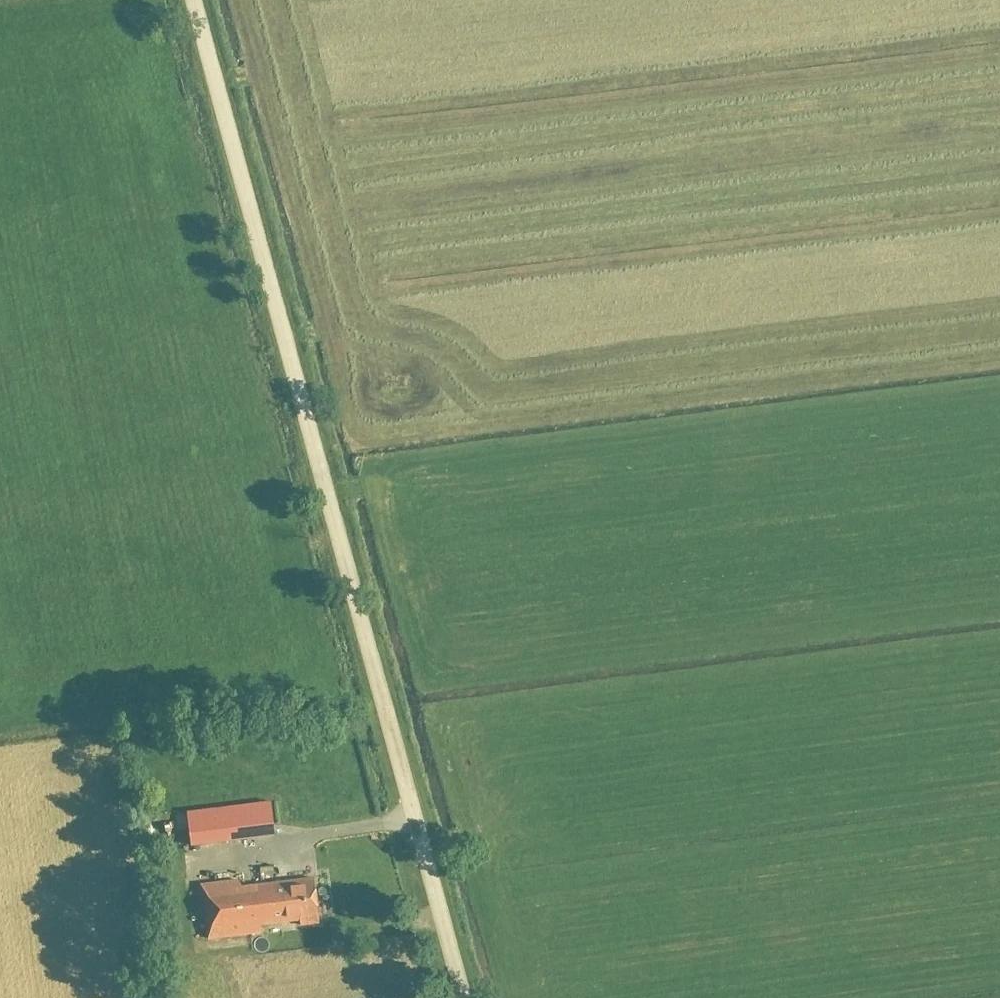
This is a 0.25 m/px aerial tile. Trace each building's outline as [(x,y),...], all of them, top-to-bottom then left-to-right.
[(253,804),(186,812),(191,848),(258,839),(253,804)] [(319,924),(313,878),(241,887),(239,881),(201,886),(208,940),(262,933),(261,926),(299,921),(300,927),(319,924)]
